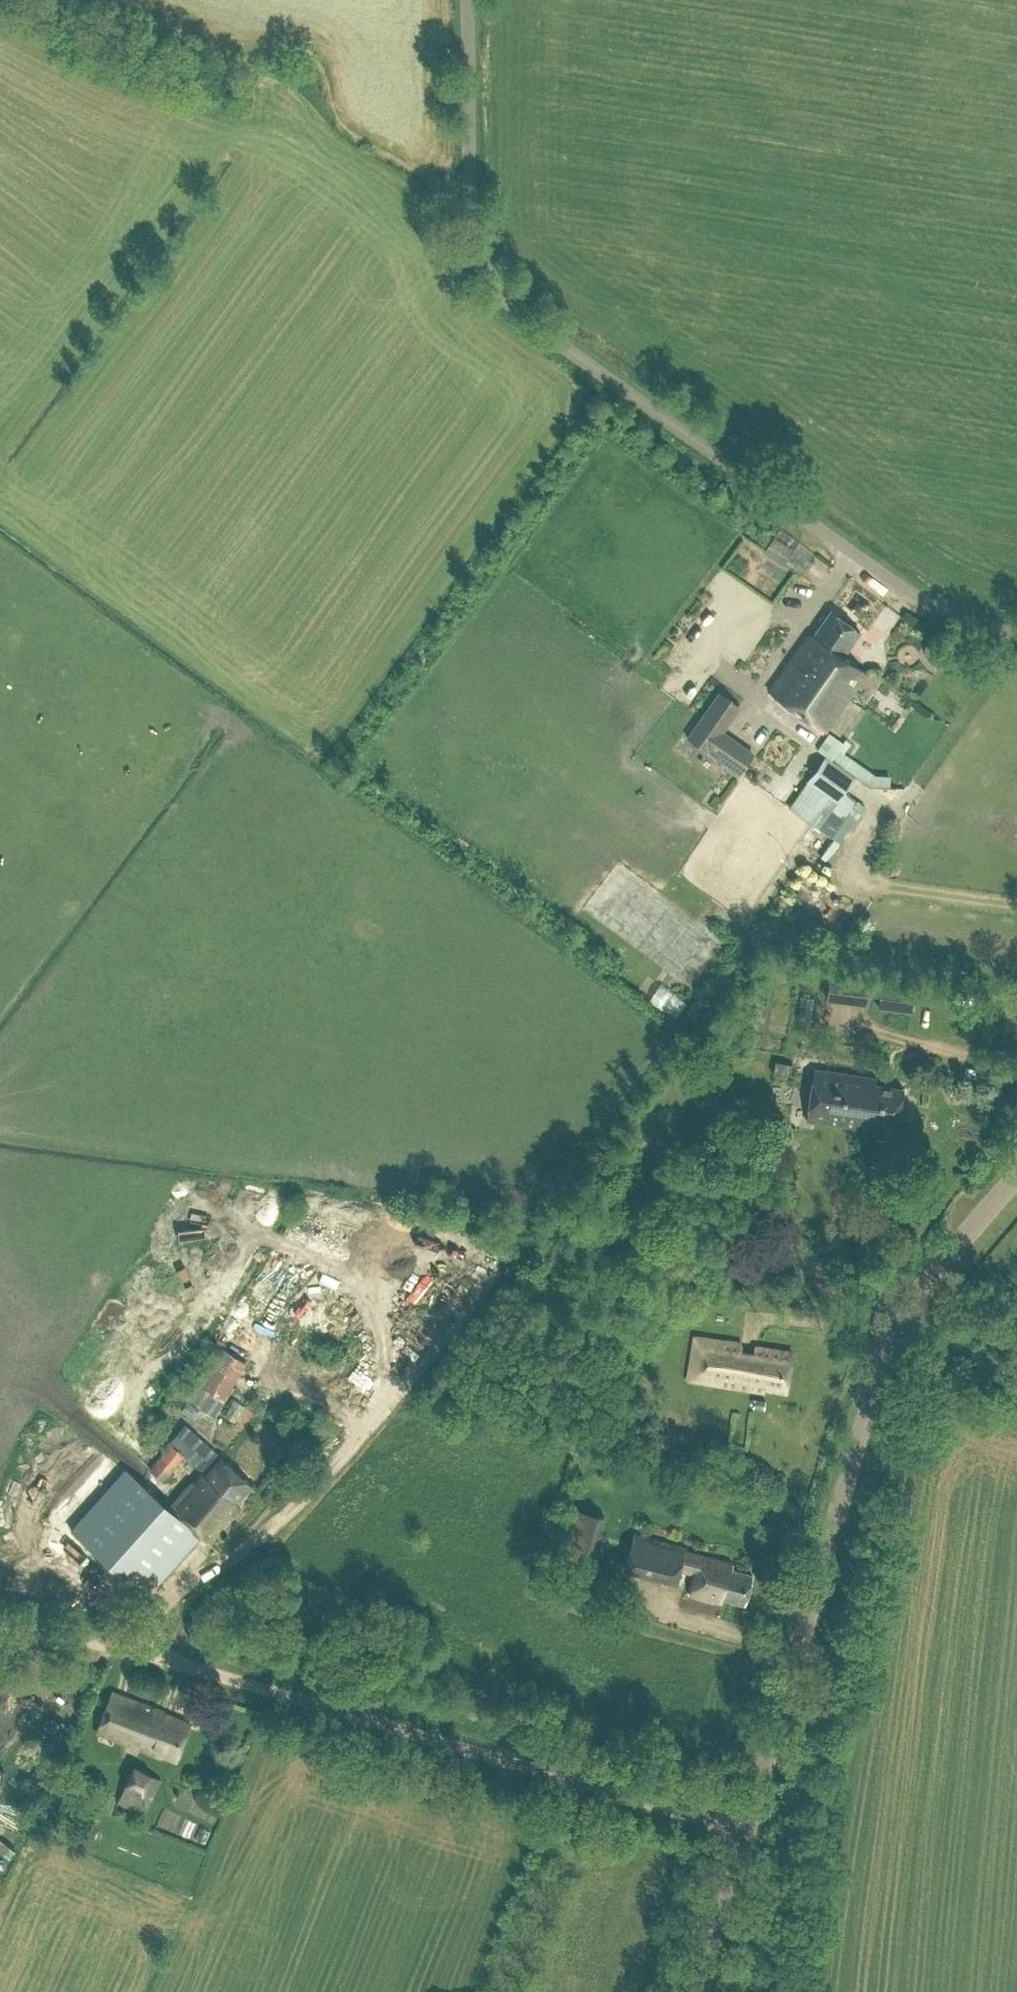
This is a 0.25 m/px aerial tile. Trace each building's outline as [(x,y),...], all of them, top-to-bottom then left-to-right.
[(810,632),(769,690),(826,730),(867,672),(843,655),(860,630),(831,610),(814,634),(810,632)] [(719,691),(687,738),(740,774),(754,754),(721,731),(739,704),(719,691)] [(844,790),(846,788),(854,774),(871,785),(890,785),(890,774),(876,774),(844,751),(851,742),(845,738),(846,736),(832,725),(827,731),(830,732),(817,749),(825,755),(816,767),(788,806),(836,840),(862,803),(844,790)] [(685,741),(677,755),(709,774),(718,760),(685,741)] [(824,919),(828,906),(813,901),(809,914),(824,919)] [(826,1000),(868,1005),(871,985),(829,979),(826,1000)] [(882,982),(882,983),(879,1006),(911,1010),(914,986),(882,982)] [(775,1060),(774,1072),(785,1074),(786,1070),(793,1071),(794,1062),(775,1060)] [(872,1105),(875,1083),(864,1081),(865,1075),(815,1067),(807,1119),(878,1129),(879,1123),(881,1106),(872,1105)] [(784,1089),(804,1087),(803,1073),(783,1075),(784,1089)] [(879,1123),(897,1126),(903,1087),(875,1083),(872,1105),(881,1106),(879,1123)] [(332,1292),(347,1284),(336,1266),(321,1274),(332,1292)] [(477,1274),(486,1287),(496,1281),(486,1267),(477,1274)] [(787,1390),(793,1351),(755,1345),(754,1352),(741,1351),(741,1342),(695,1336),(688,1378),(764,1390),(764,1387),(787,1390)] [(223,1400),(247,1360),(217,1342),(193,1382),(223,1400)] [(200,1470),(217,1451),(185,1423),(168,1441),(170,1443),(148,1467),(163,1480),(184,1456),(200,1470)] [(170,1505),(126,1466),(72,1529),(106,1560),(117,1547),(157,1583),(200,1534),(209,1541),(240,1506),(236,1502),(252,1483),(222,1456),(205,1475),(200,1471),(170,1505)] [(585,1569),(602,1517),(570,1507),(564,1528),(560,1526),(550,1558),(585,1569)] [(745,1602),(753,1573),(732,1568),(734,1563),(685,1550),(686,1546),(634,1532),(624,1567),(677,1581),(680,1569),(695,1573),(690,1593),(713,1599),(714,1597),(721,1599),(722,1596),(745,1602)] [(177,1760),(191,1723),(164,1713),(165,1711),(112,1691),(97,1731),(128,1743),(130,1737),(142,1742),(140,1748),(161,1756),(162,1754),(177,1760)] [(147,1812),(162,1779),(133,1764),(116,1801),(147,1812)]
